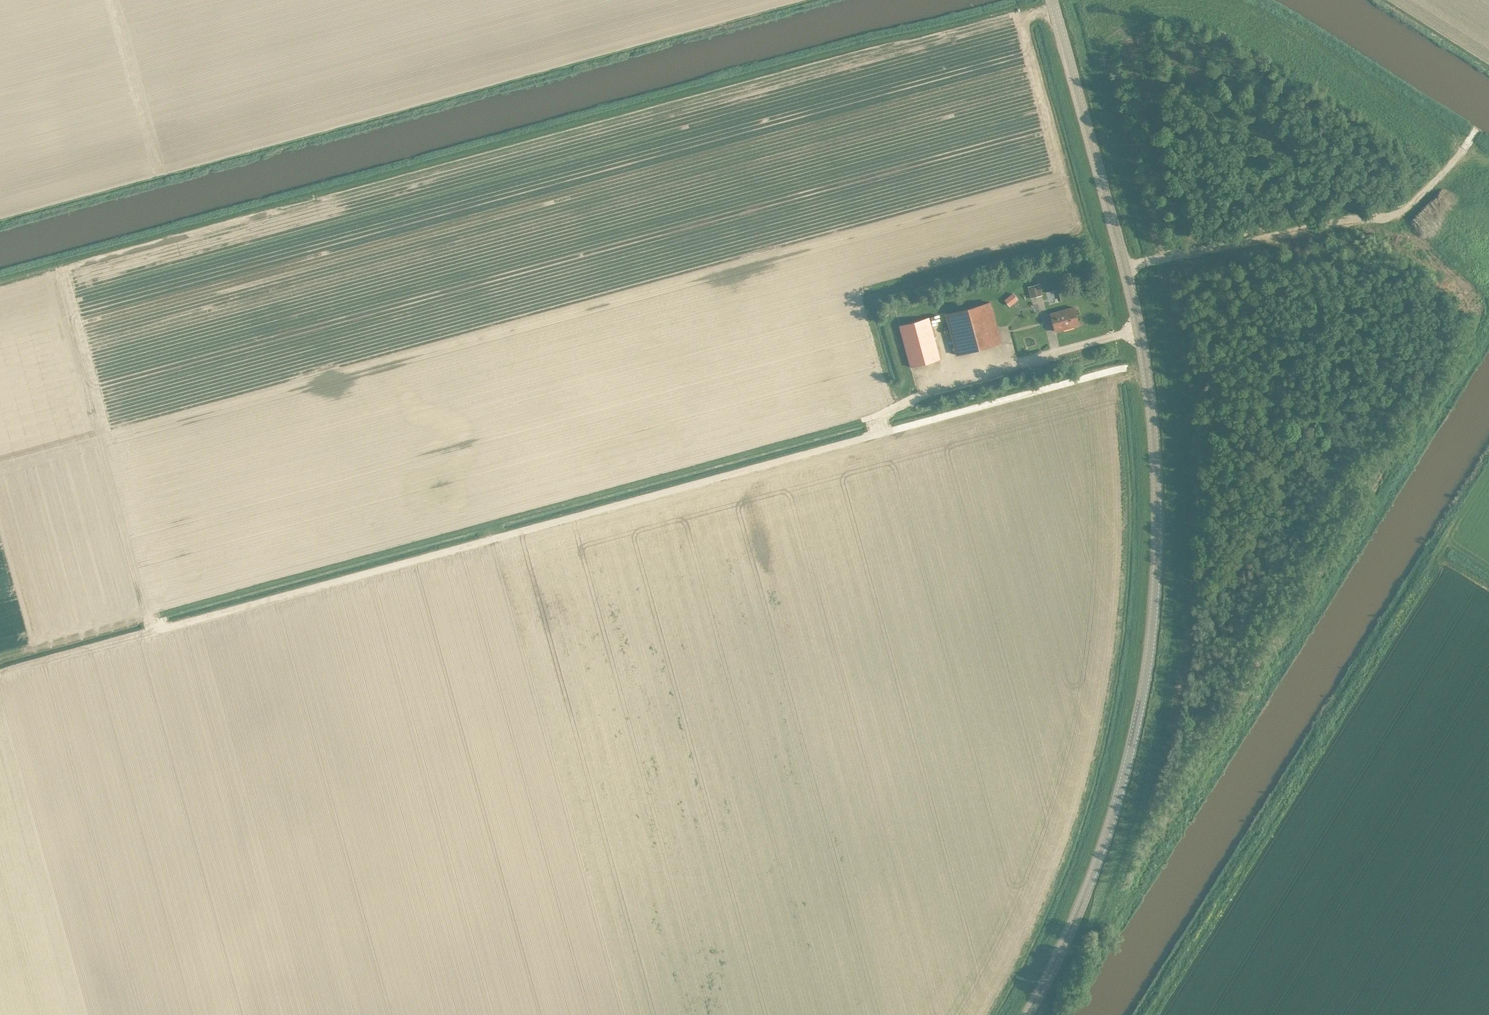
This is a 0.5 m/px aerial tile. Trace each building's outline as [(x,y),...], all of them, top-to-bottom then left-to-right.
[(1041,294),(1038,282),(1027,285),(1030,297),(1041,294)] [(955,353),(1000,341),(989,301),(944,313),(955,353)] [(1054,330),(1078,323),(1073,306),(1049,312),(1054,330)] [(910,365),(939,357),(928,316),(899,324),(910,365)] [(905,387),(900,389),(902,396),(908,393),(905,387)]
